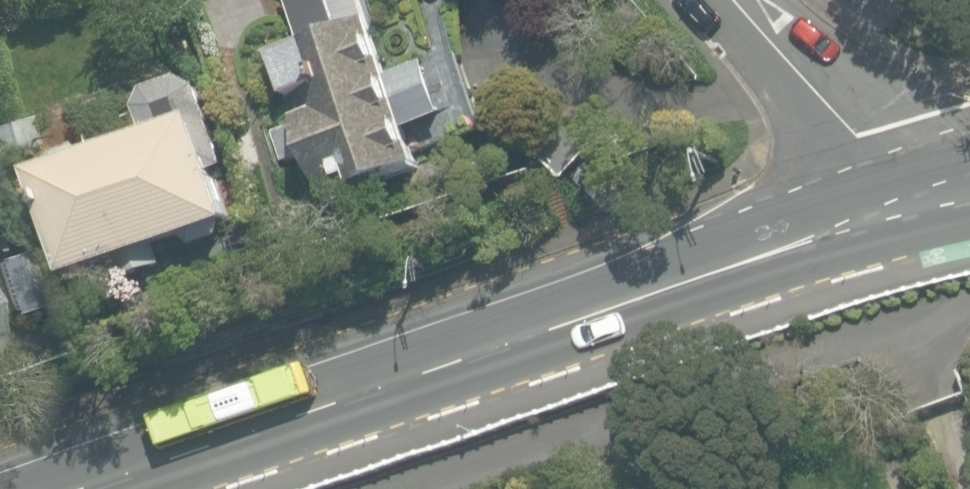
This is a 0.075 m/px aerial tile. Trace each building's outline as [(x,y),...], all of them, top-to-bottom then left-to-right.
[(330,209),(424,173),(416,151),(484,125),(457,54),(434,62),(394,78),(365,0),(285,0),(299,35),(269,47),(330,209)] [(117,262),(123,280),(169,266),(162,245),(238,221),(191,72),(152,85),(138,108),(146,135),(78,157),(75,148),(51,156),(29,163),(66,278),(117,262)] [(32,144),(24,114),(0,120),(0,152),(32,144)] [(32,298),(19,258),(0,264),(0,308),(32,298)]
